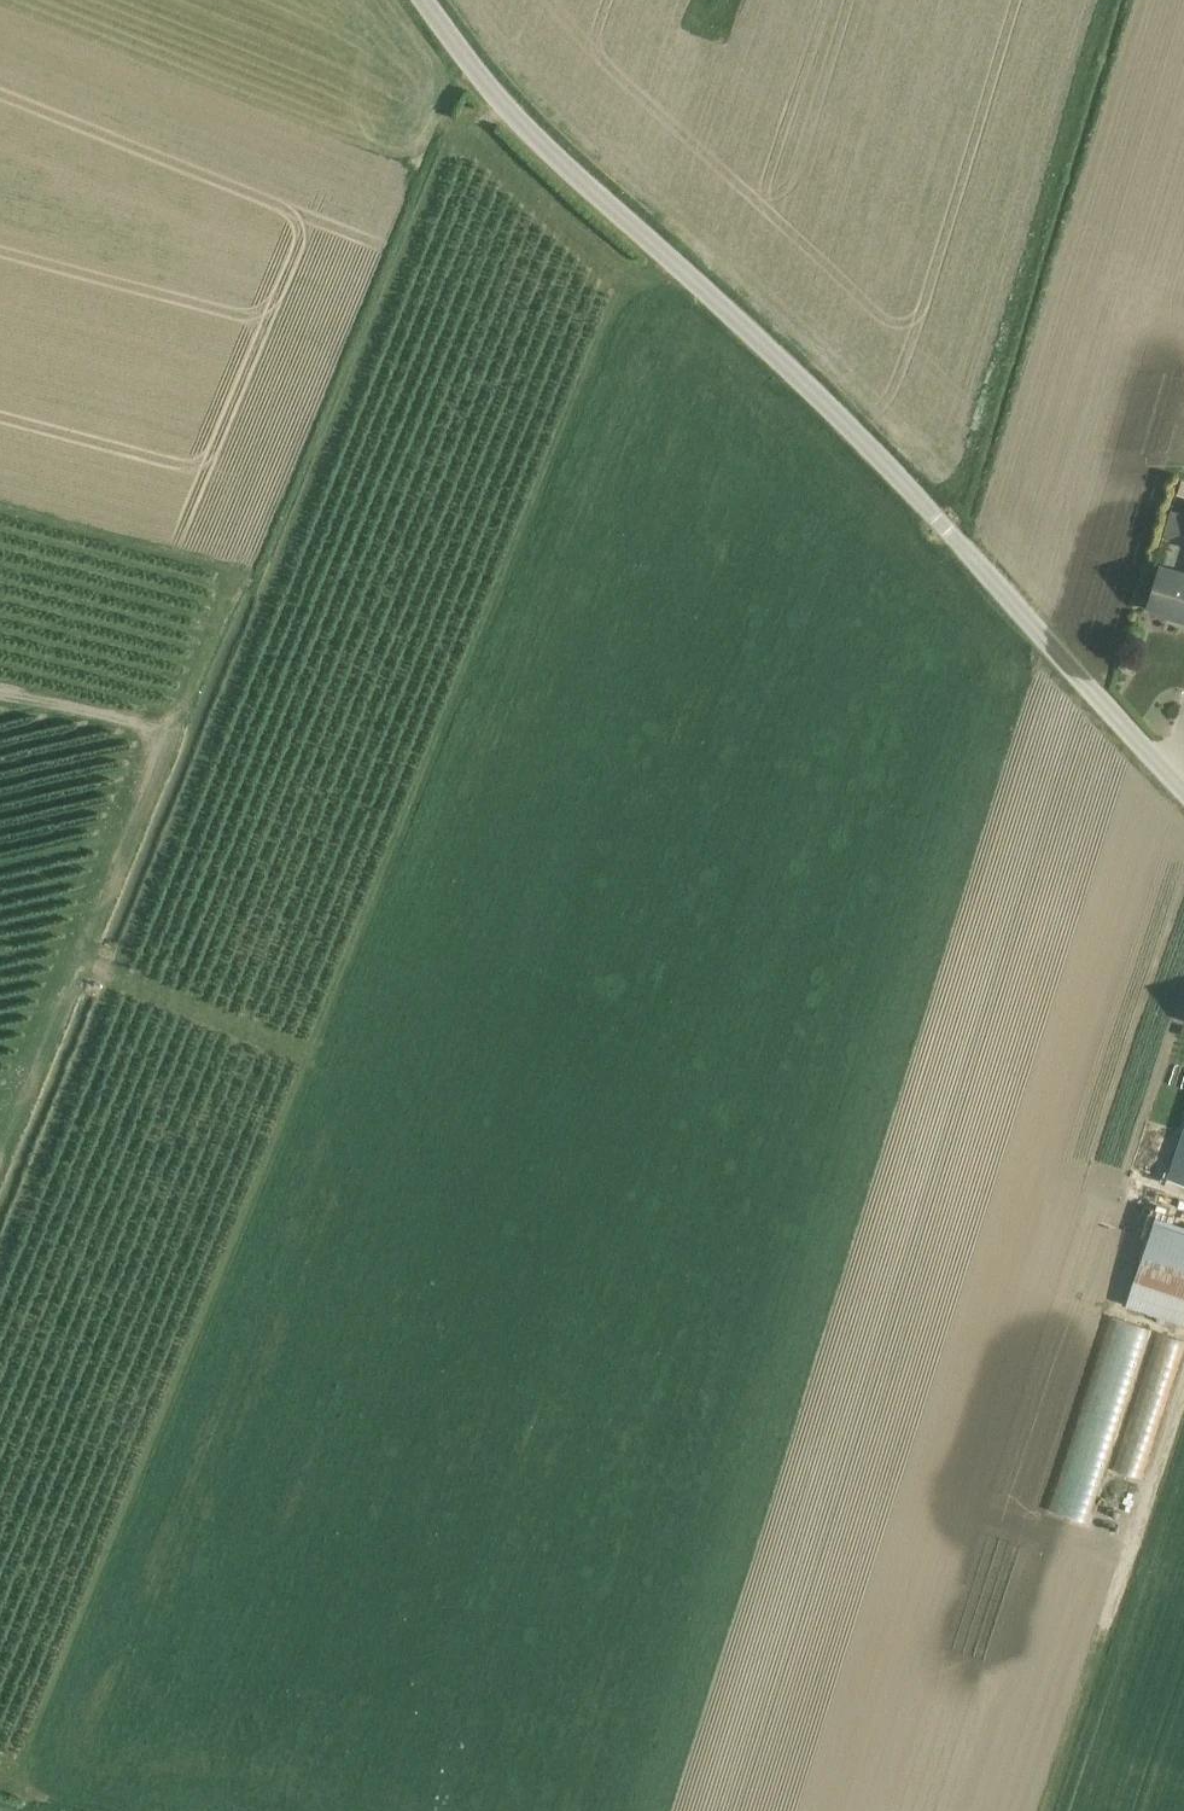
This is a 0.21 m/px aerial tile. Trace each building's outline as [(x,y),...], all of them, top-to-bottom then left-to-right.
[(1175,535),(1183,512),(1169,507),(1161,530),(1175,535)] [(1163,567),(1150,607),(1182,616),(1181,620),(1183,621),(1183,573),(1163,567)] [(1168,1179),(1183,1185),(1183,1130),(1168,1179)] [(1155,1216),(1126,1306),(1183,1325),(1183,1225),(1155,1216)] [(1053,1510),(1089,1521),(1146,1326),(1109,1316),(1053,1510)]
